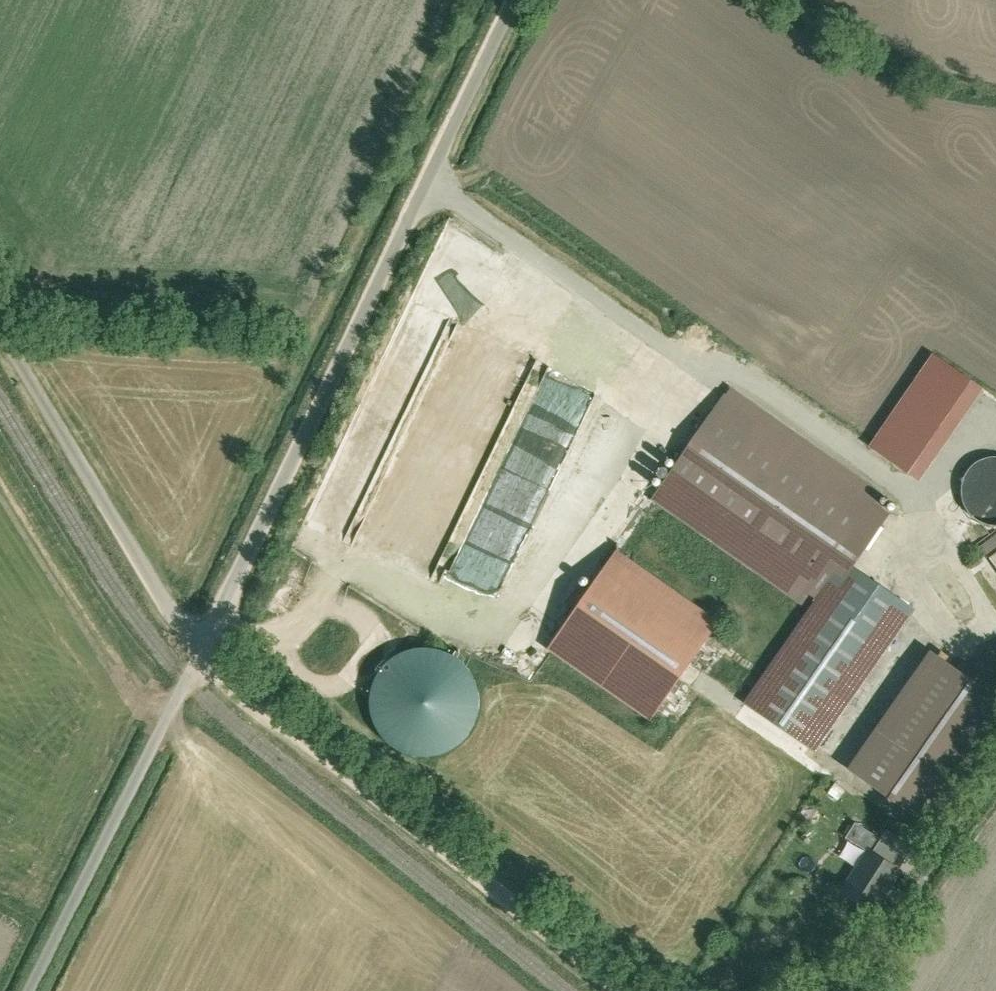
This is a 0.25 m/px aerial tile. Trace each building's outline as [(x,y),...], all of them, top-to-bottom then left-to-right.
[(875,441),(871,446),(916,476),(978,385),(934,355),(875,441)] [(566,418),(586,424),(596,387),(550,373),(543,396),(570,404),(566,418)] [(658,490),(817,600),(843,562),(882,505),(814,452),(724,396),(658,490)] [(995,456),(983,461),(973,469),(967,480),(966,493),(969,505),(978,516),(988,521),(995,522),(995,456)] [(558,647),(659,717),(723,619),(626,550),(558,647)] [(746,701),(820,752),(917,613),(843,562),(817,600),(746,701)] [(423,648),(407,657),(393,676),(388,703),(398,730),(420,745),(445,753),(469,745),(487,725),(493,699),(487,673),(476,659),(459,651),(438,645),(423,648)] [(933,648),(850,770),(874,786),(927,823),(995,723),(995,691),(933,648)] [(868,850),(878,855),(886,840),(858,823),(849,838),(868,850)] [(868,850),(842,894),(877,915),(904,871),(878,855),(868,850)]
